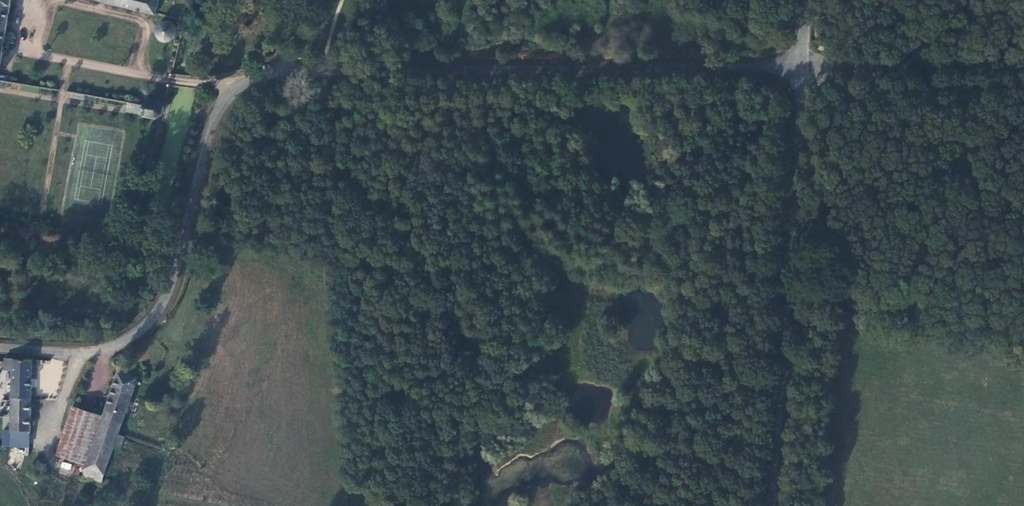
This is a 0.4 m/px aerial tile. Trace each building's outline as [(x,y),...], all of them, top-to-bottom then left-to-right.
[(149,17),(154,0),(88,0),(149,17)] [(168,41),(169,38),(170,34),(168,27),(161,24),(159,25),(154,27),(151,34),(152,38),(154,41),(161,43),(168,41)] [(152,106),(140,103),(135,119),(147,122),(157,119),(159,110),(152,106)] [(0,359),(0,375),(10,375),(7,451),(22,451),(26,360),(0,359)] [(131,381),(113,374),(97,420),(65,408),(49,457),(72,465),(68,477),(96,487),(109,449),(114,451),(119,439),(127,442),(139,407),(124,402),(131,381)]
